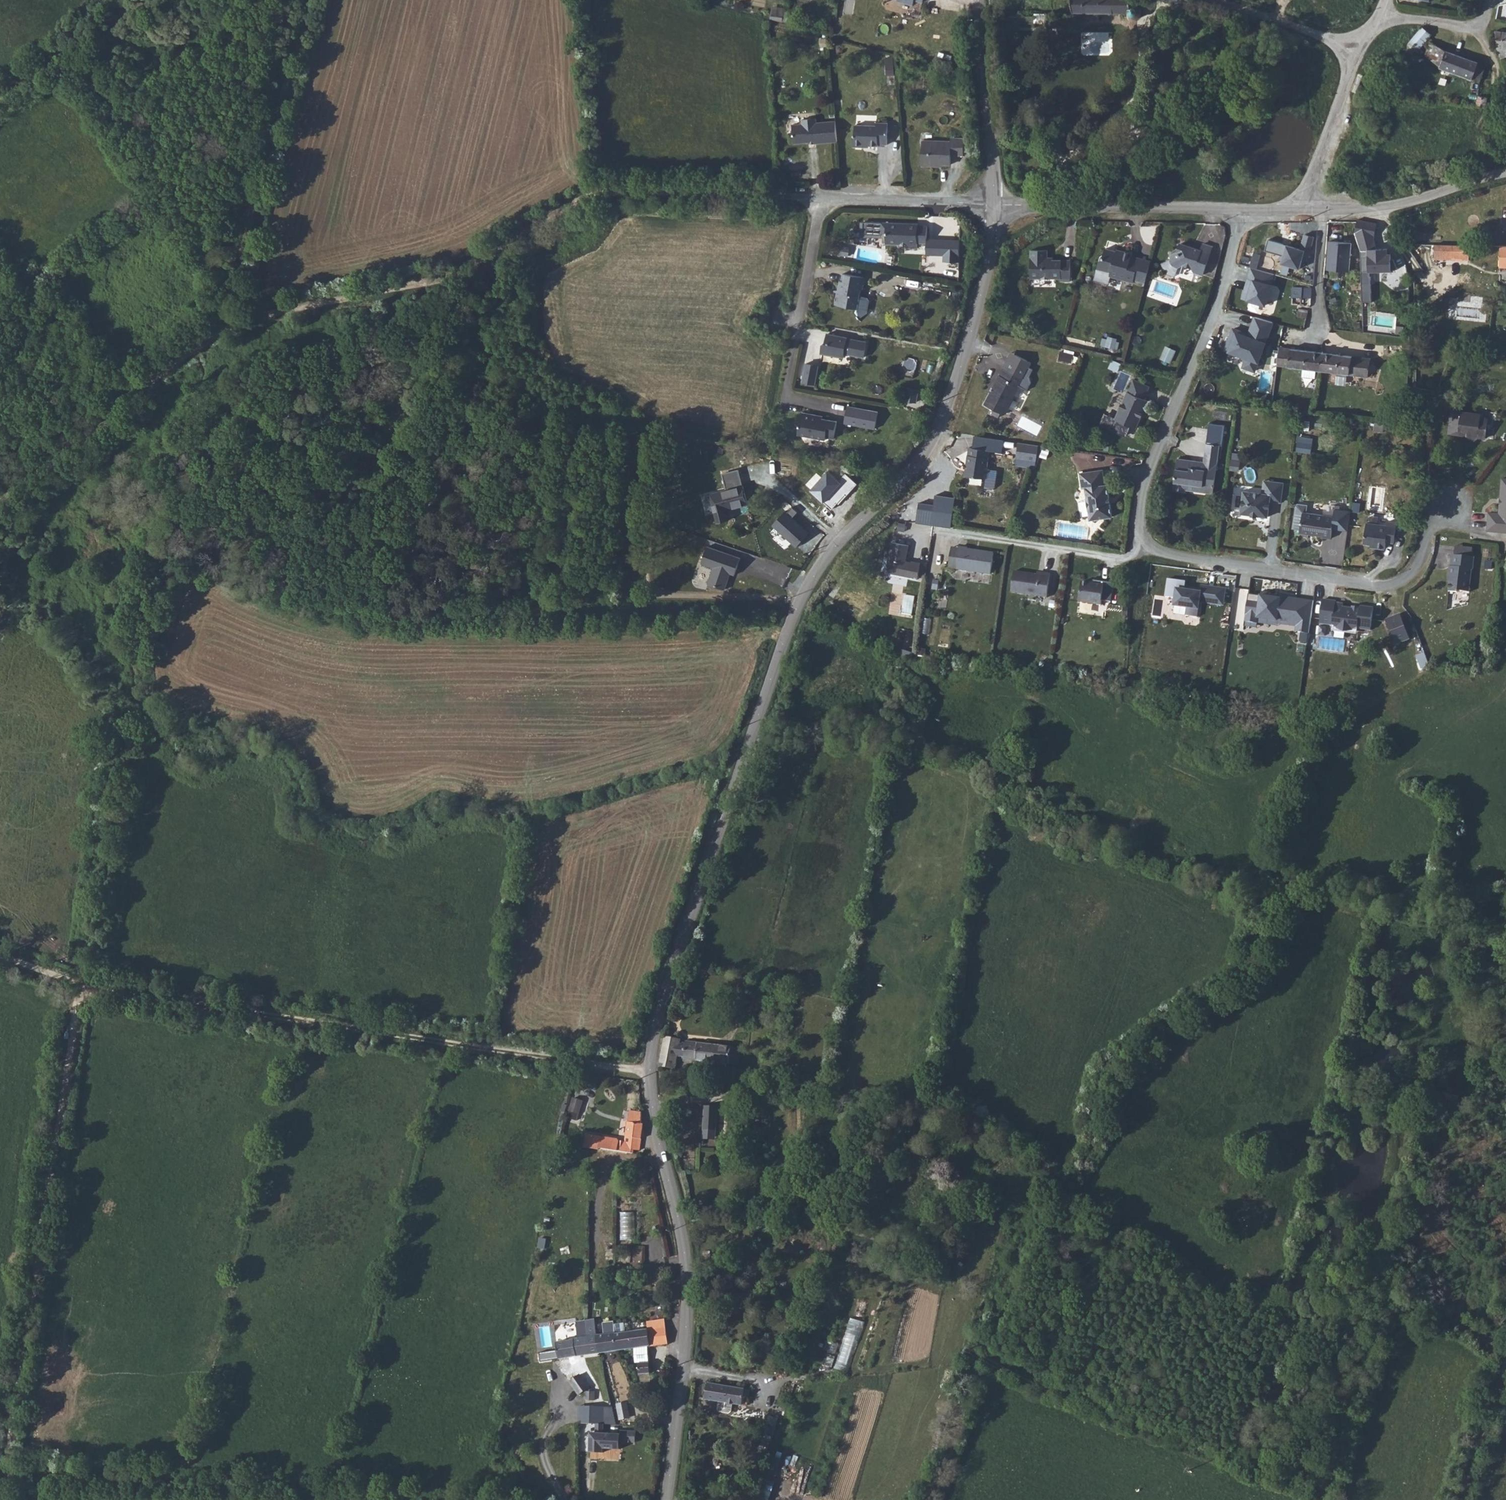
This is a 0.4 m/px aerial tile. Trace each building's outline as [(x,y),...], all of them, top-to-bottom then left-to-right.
[(1100,13),(1099,0),(1071,0),(1073,12),(1100,13)] [(1100,13),(1129,13),(1129,17),(1130,19),(1132,20),(1134,20),(1137,20),(1139,18),(1140,16),(1141,14),(1141,11),(1141,9),(1140,7),(1138,5),(1136,4),(1131,4),(1131,0),(1099,0),(1100,13)] [(772,16),(782,17),(783,10),(773,9),(772,16)] [(785,12),(783,22),(791,23),(793,13),(785,12)] [(1480,82),(1486,66),(1445,51),(1432,42),(1433,41),(1429,37),(1431,35),(1422,27),(1404,50),(1401,55),(1406,59),(1411,53),(1412,54),(1417,48),(1419,49),(1423,44),(1430,49),(1427,53),(1425,55),(1440,66),(1439,67),(1472,79),(1480,82)] [(1495,31),(1497,49),(1498,49),(1501,59),(1505,59),(1505,32),(1495,31)] [(1485,109),(1487,98),(1478,96),(1476,107),(1485,109)] [(815,144),(837,142),(836,121),(817,123),(816,118),(802,120),(802,124),(792,125),(794,144),(815,142),(815,144)] [(879,144),(887,145),(888,123),(877,123),(877,126),(855,125),(855,137),(853,137),(853,147),(864,147),(864,146),(879,146),(879,144)] [(951,155),(964,155),(964,139),(951,139),(951,142),(922,141),(922,166),(938,166),(938,164),(951,165),(951,155)] [(1377,223),(1358,220),(1355,233),(1361,251),(1370,250),(1379,250),(1376,234),(1377,223)] [(886,244),(901,244),(901,241),(908,241),(908,245),(908,248),(917,249),(917,243),(927,244),(928,226),(918,226),(918,224),(882,223),(881,233),(887,233),(886,244)] [(1282,265),(1301,270),(1307,252),(1311,254),(1315,238),(1304,235),(1301,249),(1269,240),(1266,251),(1285,256),(1282,265)] [(1352,243),(1328,242),(1326,270),(1350,271),(1352,243)] [(1435,243),(1435,257),(1469,258),(1470,244),(1435,243)] [(1203,275),(1213,247),(1203,244),(1202,251),(1181,244),(1178,252),(1172,255),(1171,260),(1162,264),(1167,273),(1175,276),(1178,267),(1183,265),(1196,269),(1195,272),(1203,275)] [(842,247),(836,246),(834,254),(841,255),(842,247)] [(849,248),(842,247),(841,255),(848,256),(849,248)] [(1379,250),(1370,250),(1370,273),(1362,274),(1363,302),(1373,301),(1371,276),(1393,274),(1391,248),(1379,250)] [(1122,253),(1116,251),(1105,249),(1103,259),(1100,261),(1095,280),(1109,284),(1110,277),(1133,283),(1134,280),(1140,258),(1132,256),(1132,254),(1123,251),(1122,253)] [(1048,260),(1048,257),(1048,250),(1031,250),(1031,278),(1061,279),(1061,281),(1070,282),(1071,260),(1053,260),(1048,260)] [(1151,261),(1140,258),(1134,280),(1145,283),(1151,261)] [(1251,268),(1242,299),(1268,307),(1277,275),(1251,268)] [(863,277),(843,274),(840,292),(837,292),(835,305),(858,309),(863,281),(863,277)] [(1312,298),(1312,288),(1305,288),(1292,287),(1291,305),(1298,305),(1298,297),(1312,298)] [(1297,317),(1307,319),(1309,310),(1299,308),(1297,317)] [(1256,373),(1274,324),(1255,317),(1248,334),(1233,329),(1225,352),(1246,360),(1242,368),(1256,373)] [(844,354),(864,357),(867,342),(847,338),(828,334),(826,343),(823,344),(822,353),(844,357),(844,354)] [(1175,351),(1167,347),(1162,359),(1170,363),(1175,351)] [(1371,359),(1279,348),(1277,366),(1368,377),(1368,376),(1372,376),(1372,373),(1374,372),(1375,371),(1376,369),(1376,367),(1375,366),(1373,364),(1372,364),(1370,365),(1371,359)] [(1074,355),(1061,352),(1059,360),(1072,363),(1074,355)] [(1016,355),(1012,353),(1004,368),(1008,371),(1016,355)] [(1031,363),(1016,355),(1008,371),(1004,368),(985,405),(994,409),(992,414),(999,418),(1001,413),(1004,415),(1019,386),(1027,390),(1031,383),(1030,377),(1033,370),(1029,367),(1031,363)] [(806,364),(803,382),(816,384),(819,366),(806,364)] [(1113,389),(1123,393),(1131,375),(1122,371),(1113,389)] [(1136,429),(1148,401),(1144,399),(1149,387),(1133,379),(1115,420),(1136,429)] [(1114,396),(1110,404),(1119,407),(1122,399),(1114,396)] [(878,412),(848,406),(845,423),(875,429),(878,412)] [(1478,437),(1486,438),(1488,419),(1474,417),(1474,414),(1452,411),(1449,433),(1467,436),(1469,439),(1475,440),(1478,437)] [(823,416),(802,412),(798,435),(826,440),(826,437),(834,438),(837,421),(823,419),(823,416)] [(1383,424),(1375,423),(1374,430),(1382,432),(1383,424)] [(1312,439),(1297,437),(1295,452),(1311,453),(1312,439)] [(1038,446),(1019,443),(1017,458),(1036,461),(1037,455),(1038,446)] [(1205,453),(1219,455),(1220,446),(1207,444),(1205,453)] [(988,467),(990,450),(969,447),(965,476),(986,479),(985,488),(992,489),(995,487),(998,471),(990,469),(988,467)] [(670,466),(671,453),(661,452),(661,465),(670,466)] [(1212,470),(1216,470),(1219,455),(1205,453),(1204,462),(1178,459),(1173,491),(1186,493),(1186,490),(1187,484),(1210,487),(1212,470)] [(1036,461),(1017,458),(1016,465),(1035,468),(1036,461)] [(1238,471),(1239,462),(1231,461),(1230,470),(1238,471)] [(1105,484),(1103,469),(1081,472),(1083,487),(1086,487),(1090,520),(1112,517),(1107,484),(1105,484)] [(1213,494),(1216,470),(1212,470),(1210,487),(1187,484),(1186,490),(1213,494)] [(1505,532),(1505,479),(1502,479),(1501,499),(1503,499),(1502,504),(1500,504),(1500,514),(1489,513),(1488,530),(1505,532)] [(1271,495),(1270,501),(1281,503),(1284,483),(1265,481),(1264,484),(1275,485),(1273,495),(1271,495)] [(1275,485),(1264,484),(1263,494),(1244,491),(1241,514),(1268,517),(1270,501),(1271,495),(1273,495),(1275,485)] [(748,504),(743,486),(710,495),(716,518),(718,520),(720,521),(723,521),(725,520),(726,518),(726,516),(725,510),(748,504)] [(1301,530),(1300,533),(1321,536),(1321,537),(1331,539),(1332,529),(1348,531),(1350,511),(1335,509),(1334,516),(1306,513),(1307,505),(1298,504),(1296,505),(1292,529),(1301,530)] [(785,512),(772,526),(797,548),(809,535),(785,512)] [(1364,544),(1371,544),(1375,545),(1375,548),(1385,549),(1386,542),(1394,543),(1397,523),(1388,521),(1388,526),(1367,523),(1364,544)] [(911,564),(907,563),(906,561),(909,546),(892,542),(887,568),(890,573),(918,579),(921,563),(912,561),(911,564)] [(741,558),(707,547),(702,564),(713,568),(708,584),(725,590),(729,577),(728,577),(730,573),(735,575),(741,558)] [(956,568),(956,569),(991,574),(994,553),(968,549),(968,548),(959,547),(959,549),(956,568)] [(1452,556),(1469,558),(1470,548),(1453,547),(1452,556)] [(959,549),(952,548),(949,567),(956,568),(959,549)] [(1471,558),(1469,558),(1452,556),(1451,556),(1450,564),(1446,564),(1445,576),(1448,577),(1447,591),(1454,593),(1457,590),(1466,592),(1468,571),(1471,571),(1471,558)] [(1011,592),(1047,597),(1050,574),(1041,572),(1040,575),(1014,571),(1011,592)] [(1079,602),(1101,605),(1102,600),(1111,602),(1114,583),(1094,580),(1093,583),(1082,582),(1079,602)] [(1225,606),(1227,590),(1202,585),(1200,592),(1186,590),(1188,583),(1168,580),(1166,597),(1176,599),(1175,615),(1200,617),(1202,603),(1225,606)] [(1248,608),(1245,626),(1259,628),(1259,624),(1297,628),(1296,634),(1310,635),(1315,600),(1263,593),(1259,610),(1248,608)] [(1344,601),(1324,599),(1320,624),(1340,627),(1339,631),(1350,632),(1350,628),(1371,631),(1374,607),(1361,605),(1360,607),(1344,605),(1344,601)] [(1388,616),(1395,644),(1410,640),(1403,613),(1388,616)] [(683,1039),(663,1036),(660,1065),(676,1068),(678,1059),(683,1039)] [(696,1041),(683,1039),(678,1059),(695,1060),(696,1041)] [(742,1063),(743,1049),(696,1041),(695,1060),(730,1065),(731,1062),(742,1063)] [(744,1084),(746,1069),(729,1067),(727,1083),(744,1084)] [(574,1097),(568,1116),(577,1119),(583,1100),(574,1097)] [(717,1128),(719,1105),(716,1105),(705,1105),(704,1129),(717,1128)] [(624,1150),(639,1150),(643,1124),(627,1123),(624,1150)] [(620,1239),(635,1239),(635,1212),(621,1211),(620,1239)] [(850,1372),(863,1320),(849,1317),(836,1368),(850,1372)] [(576,1321),(578,1337),(596,1334),(594,1318),(576,1321)] [(601,1322),(603,1333),(614,1331),(612,1320),(601,1322)] [(646,1329),(646,1332),(664,1329),(663,1320),(645,1323),(646,1329)] [(646,1329),(630,1332),(631,1349),(634,1349),(635,1364),(638,1363),(639,1375),(649,1374),(648,1363),(647,1363),(646,1347),(667,1344),(664,1329),(646,1332),(646,1329)] [(617,1351),(614,1334),(614,1331),(596,1334),(600,1354),(617,1351)] [(617,1351),(631,1349),(630,1332),(614,1334),(617,1351)] [(556,1342),(559,1360),(600,1354),(596,1334),(578,1337),(573,1338),(573,1340),(556,1342)] [(578,1370),(568,1381),(569,1381),(581,1391),(591,1380),(578,1370)] [(612,1374),(613,1390),(622,1390),(621,1375),(612,1374)] [(748,1406),(751,1389),(709,1381),(706,1399),(748,1406)] [(585,1391),(585,1401),(593,1401),(593,1392),(585,1391)] [(617,1403),(620,1419),(630,1417),(627,1401),(617,1403)] [(592,1425),(602,1424),(603,1407),(593,1407),(592,1425)] [(764,1433),(773,1435),(778,1417),(769,1415),(764,1433)] [(592,1434),(602,1435),(602,1424),(592,1425),(592,1434)] [(619,1440),(634,1441),(634,1432),(619,1431),(619,1440)] [(590,1452),(590,1453),(601,1453),(602,1435),(592,1434),(590,1434),(590,1452)] [(774,1469),(762,1467),(756,1499),(768,1499),(774,1469)]
